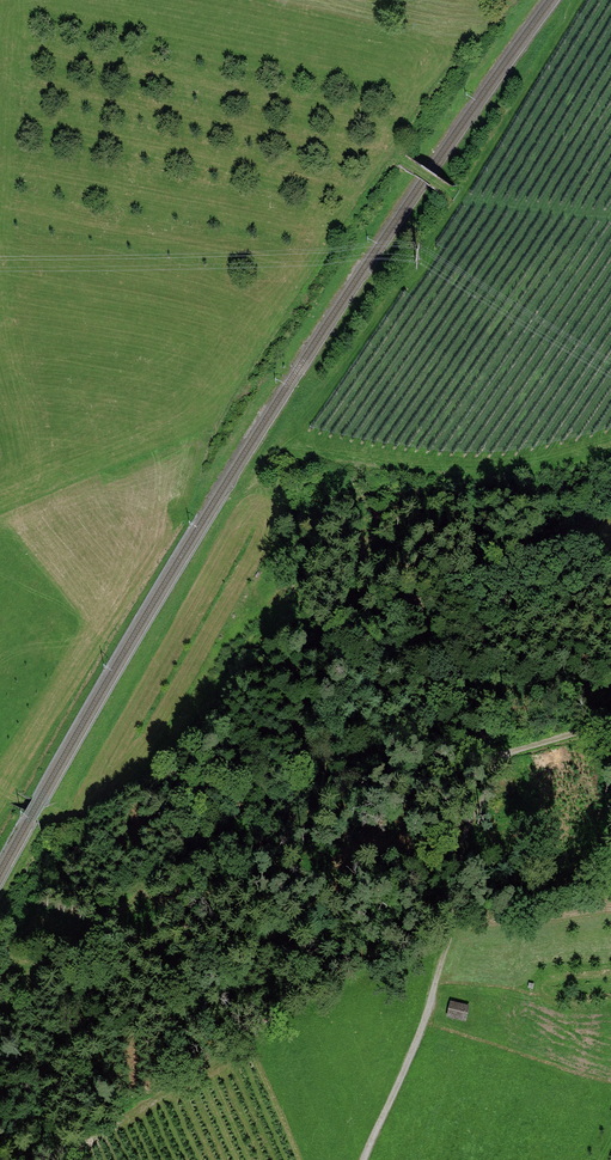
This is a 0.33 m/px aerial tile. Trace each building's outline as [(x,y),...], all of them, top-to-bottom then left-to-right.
[(456,998),(451,1019),(471,1024),(476,1003),(456,998)]
